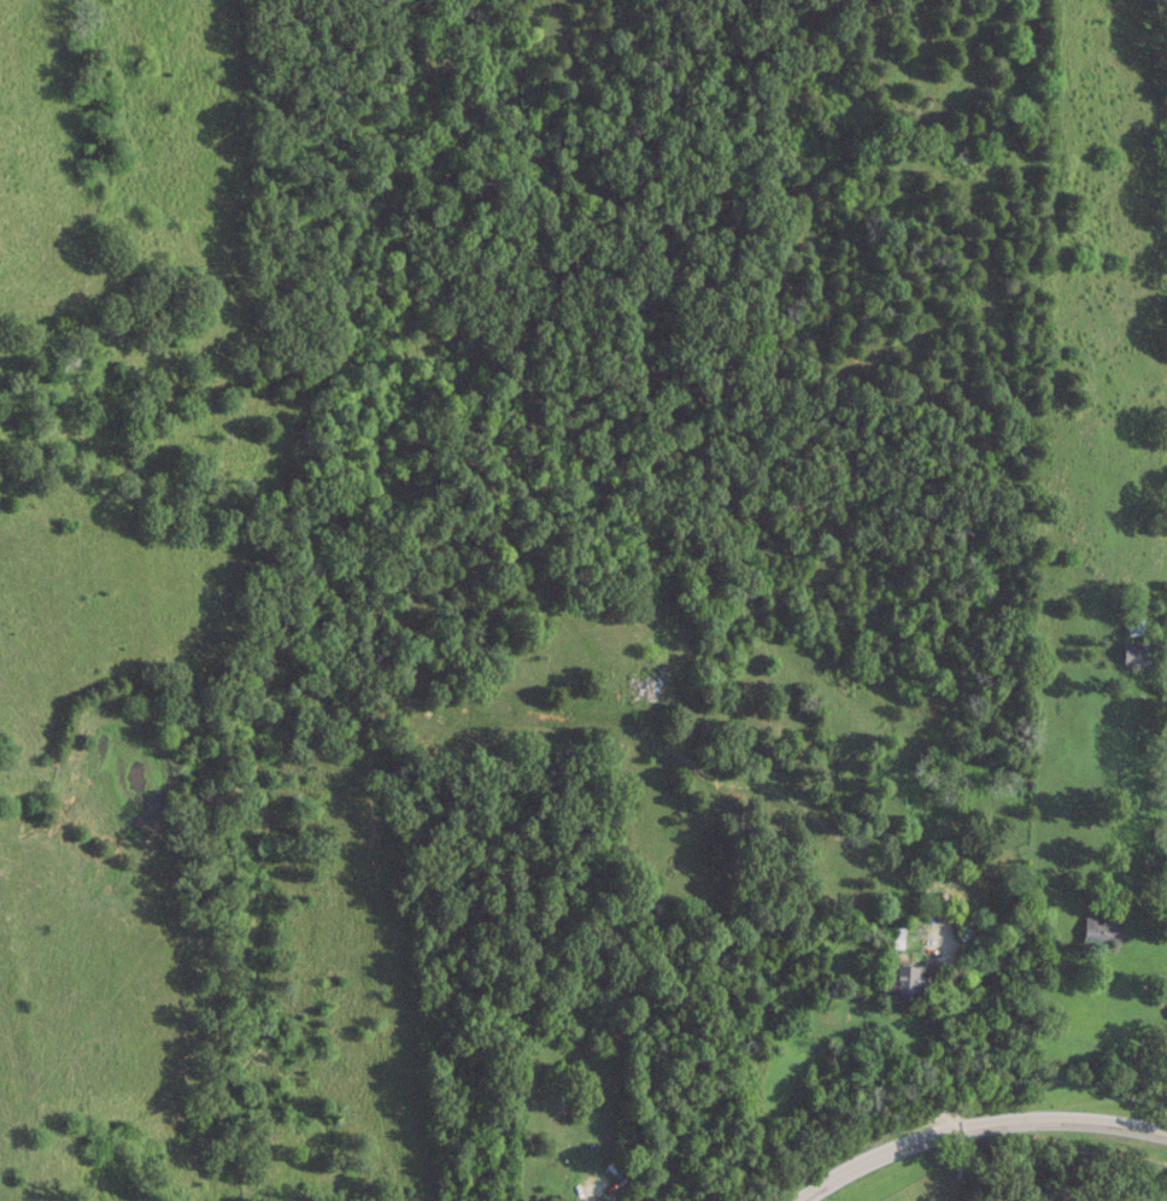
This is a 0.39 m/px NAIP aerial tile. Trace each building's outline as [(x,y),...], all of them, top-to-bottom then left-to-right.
[(1120,664),(1148,664),(1148,641),(1120,641),(1120,664)] [(1115,948),(1116,919),(1082,917),(1081,946),(1115,948)] [(907,927),(890,927),(890,947),(907,947),(907,927)] [(922,965),(889,965),(889,992),(922,992),(922,965)]
